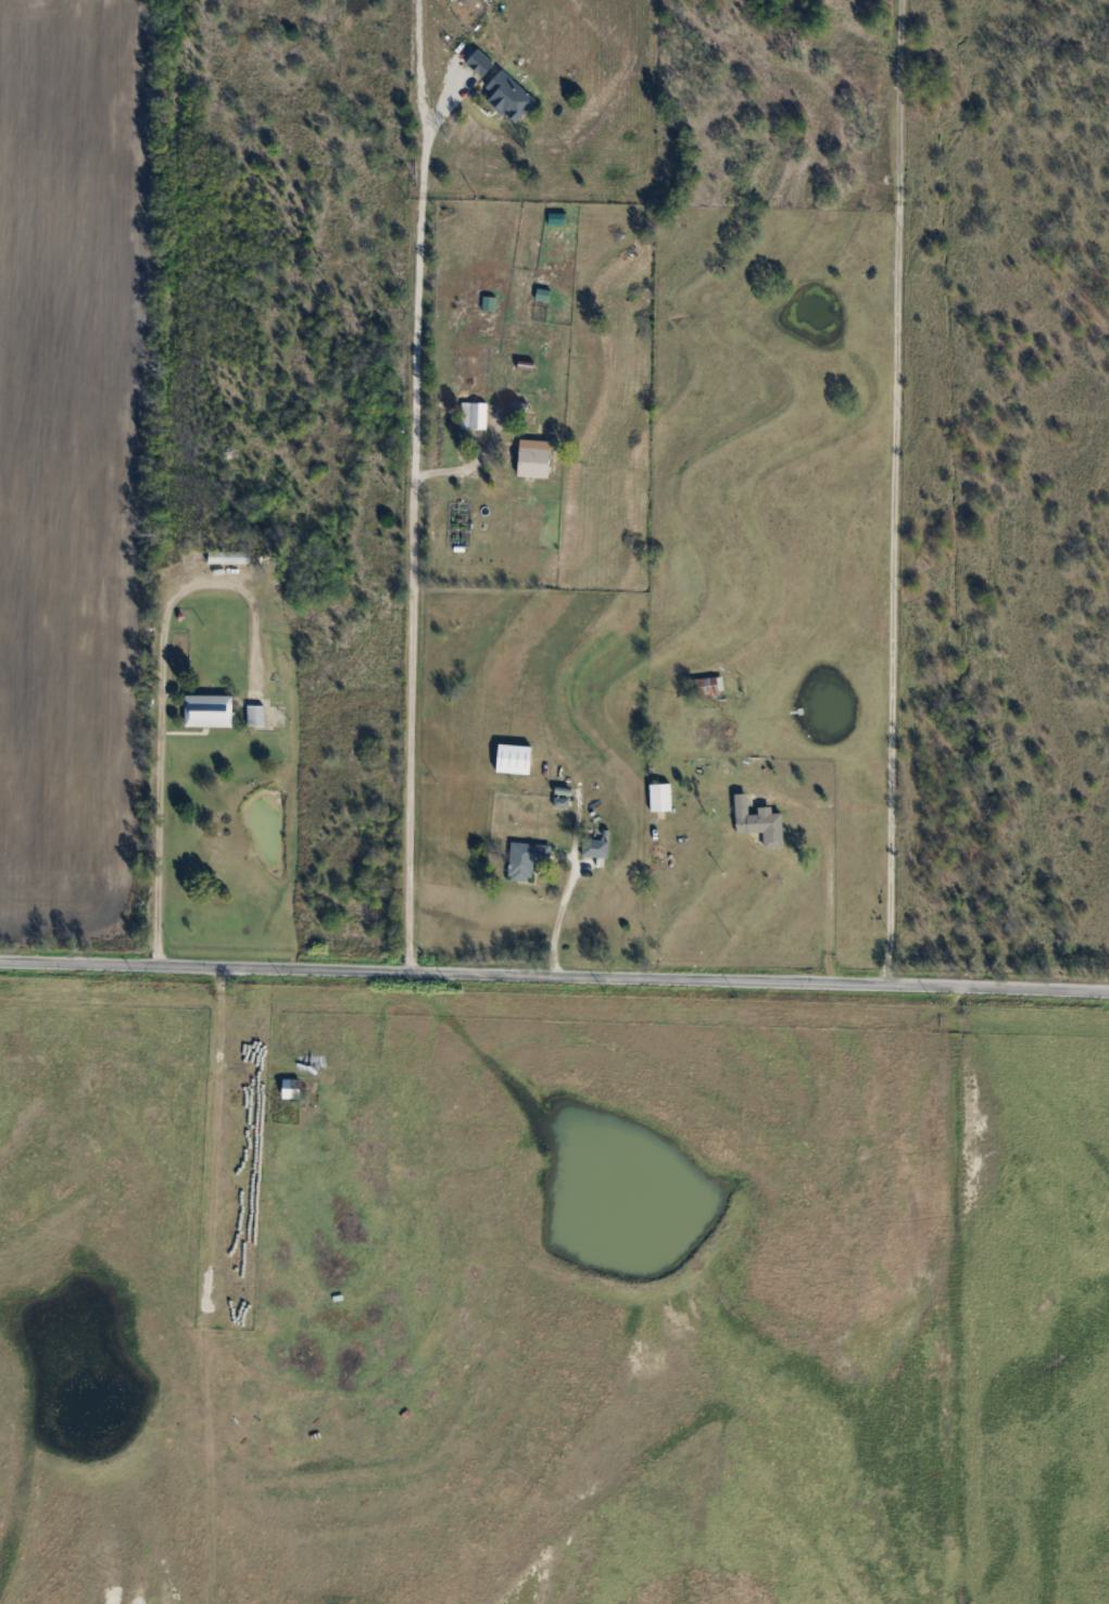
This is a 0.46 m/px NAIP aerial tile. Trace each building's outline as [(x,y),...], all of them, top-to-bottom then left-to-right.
[(485,429),(485,402),(459,402),(459,429),(485,429)] [(515,477),(547,478),(548,441),(516,439),(515,477)] [(694,695),(721,694),(721,678),(693,679),(694,695)] [(182,728),(230,728),(230,695),(182,695),(182,728)] [(246,726),(262,726),(261,706),(245,706),(246,726)] [(647,784),(647,812),(669,812),(669,784),(647,784)] [(780,814),(746,815),(746,795),(732,795),(733,834),(761,833),(761,849),(781,849),(780,814)] [(580,858),(606,858),(607,840),(581,839),(580,858)] [(530,882),(532,862),(547,864),(549,846),(509,842),(506,879),(530,882)] [(279,1098),(279,1078),(317,1078),(317,1098),(279,1098)]
